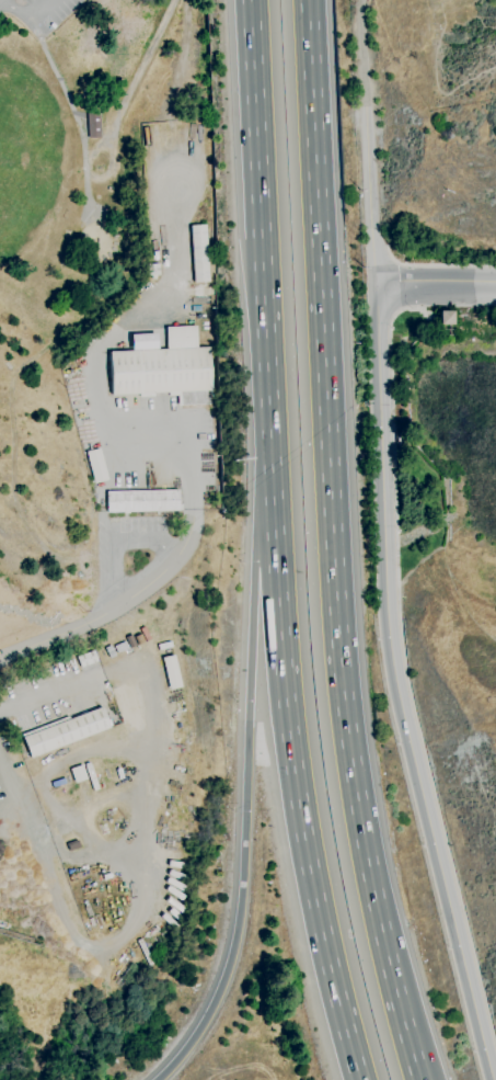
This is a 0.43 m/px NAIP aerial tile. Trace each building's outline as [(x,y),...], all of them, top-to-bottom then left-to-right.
[(88,138),(86,113),(100,112),(101,137),(88,138)] [(194,283),(189,226),(205,225),(209,282),(194,283)] [(152,280),(151,275),(148,275),(147,264),(159,264),(160,275),(155,275),(157,278),(152,280)] [(451,325),(438,325),(438,311),(451,311),(451,325)] [(177,406),(177,396),(169,396),(169,393),(154,393),(154,397),(140,398),(139,394),(112,395),(109,352),(166,350),(165,327),(196,326),(197,348),(209,348),(210,390),(209,390),(210,405),(177,406)] [(124,513),(124,512),(107,512),(106,492),(178,490),(178,504),(183,504),(183,510),(129,512),(129,513),(124,513)] [(117,653),(114,646),(126,641),(128,649),(117,653)] [(81,668),(77,657),(93,650),(97,661),(81,668)] [(169,689),(181,686),(173,655),(161,658),(169,689)] [(30,758),(21,735),(68,716),(69,719),(102,707),(109,728),(30,758)] [(148,967),(136,941),(141,939),(153,964),(148,967)]
